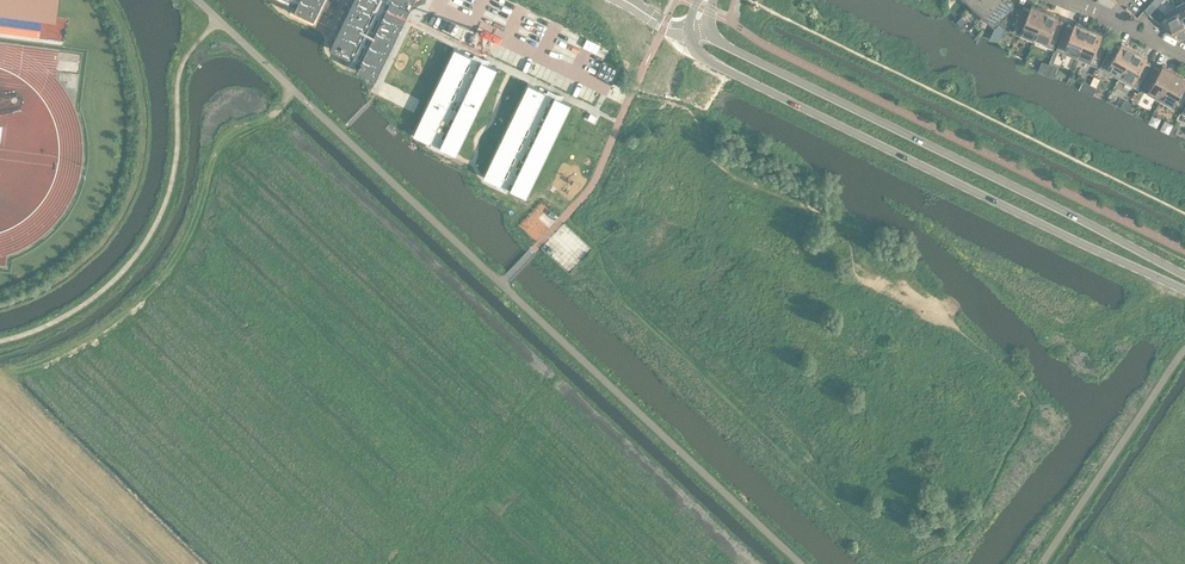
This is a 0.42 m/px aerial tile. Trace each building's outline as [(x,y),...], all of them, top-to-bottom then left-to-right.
[(55,17),(57,0),(0,0),(0,10),(55,17)] [(293,7),(313,16),(320,0),(297,0),(293,7)] [(328,45),(348,55),(350,51),(354,52),(348,63),(354,66),(358,59),(359,59),(355,67),(374,76),(402,19),(411,0),(386,0),(387,1),(385,6),(381,4),(383,0),(379,0),(376,6),(372,4),(374,0),(350,0),(328,45)] [(985,13),(997,0),(977,0),(974,3),(985,13)] [(985,13),(996,23),(1014,3),(1011,0),(997,0),(985,13)] [(1176,5),(1184,21),(1184,1),(1176,5)] [(1145,8),(1150,12),(1156,6),(1151,2),(1145,8)] [(1013,31),(1033,40),(1046,9),(1032,4),(1030,8),(1023,6),(1022,10),(1015,27),(1013,31)] [(1176,5),(1165,12),(1167,17),(1163,19),(1167,27),(1172,25),(1179,37),(1184,33),(1184,21),(1176,5)] [(1009,20),(1007,24),(1015,27),(1022,10),(1015,7),(1009,20)] [(1046,9),(1033,40),(1034,40),(1036,35),(1048,39),(1046,45),(1054,48),(1064,22),(1058,19),(1059,15),(1046,9)] [(962,16),(956,21),(958,22),(959,24),(960,25),(966,19),(962,16)] [(1056,49),(1077,57),(1089,27),(1075,21),(1073,26),(1067,23),(1056,49)] [(1089,27),(1077,57),(1091,63),(1093,57),(1099,60),(1108,39),(1101,37),(1103,32),(1089,27)] [(1100,66),(1119,77),(1135,48),(1122,41),(1120,46),(1113,42),(1100,66)] [(454,47),(413,132),(428,140),(429,140),(431,141),(439,145),(447,149),(454,152),(495,67),(488,63),(480,59),(472,56),(469,54),(454,47)] [(1135,48),(1119,77),(1138,88),(1152,63),(1145,60),(1148,56),(1135,48)] [(1040,68),(1040,70),(1046,72),(1046,71),(1046,70),(1049,64),(1043,61),(1041,67),(1040,68)] [(1147,92),(1160,100),(1176,71),(1163,64),(1160,68),(1154,65),(1143,84),(1150,87),(1147,92)] [(1160,100),(1173,107),(1176,102),(1182,105),(1184,100),(1184,76),(1176,71),(1160,100)] [(528,83),(486,176),(528,195),(571,103),(548,93),(528,83)] [(1169,133),(1169,134),(1174,136),(1175,134),(1175,133),(1178,127),(1173,125),(1170,131),(1170,132),(1169,133)]
